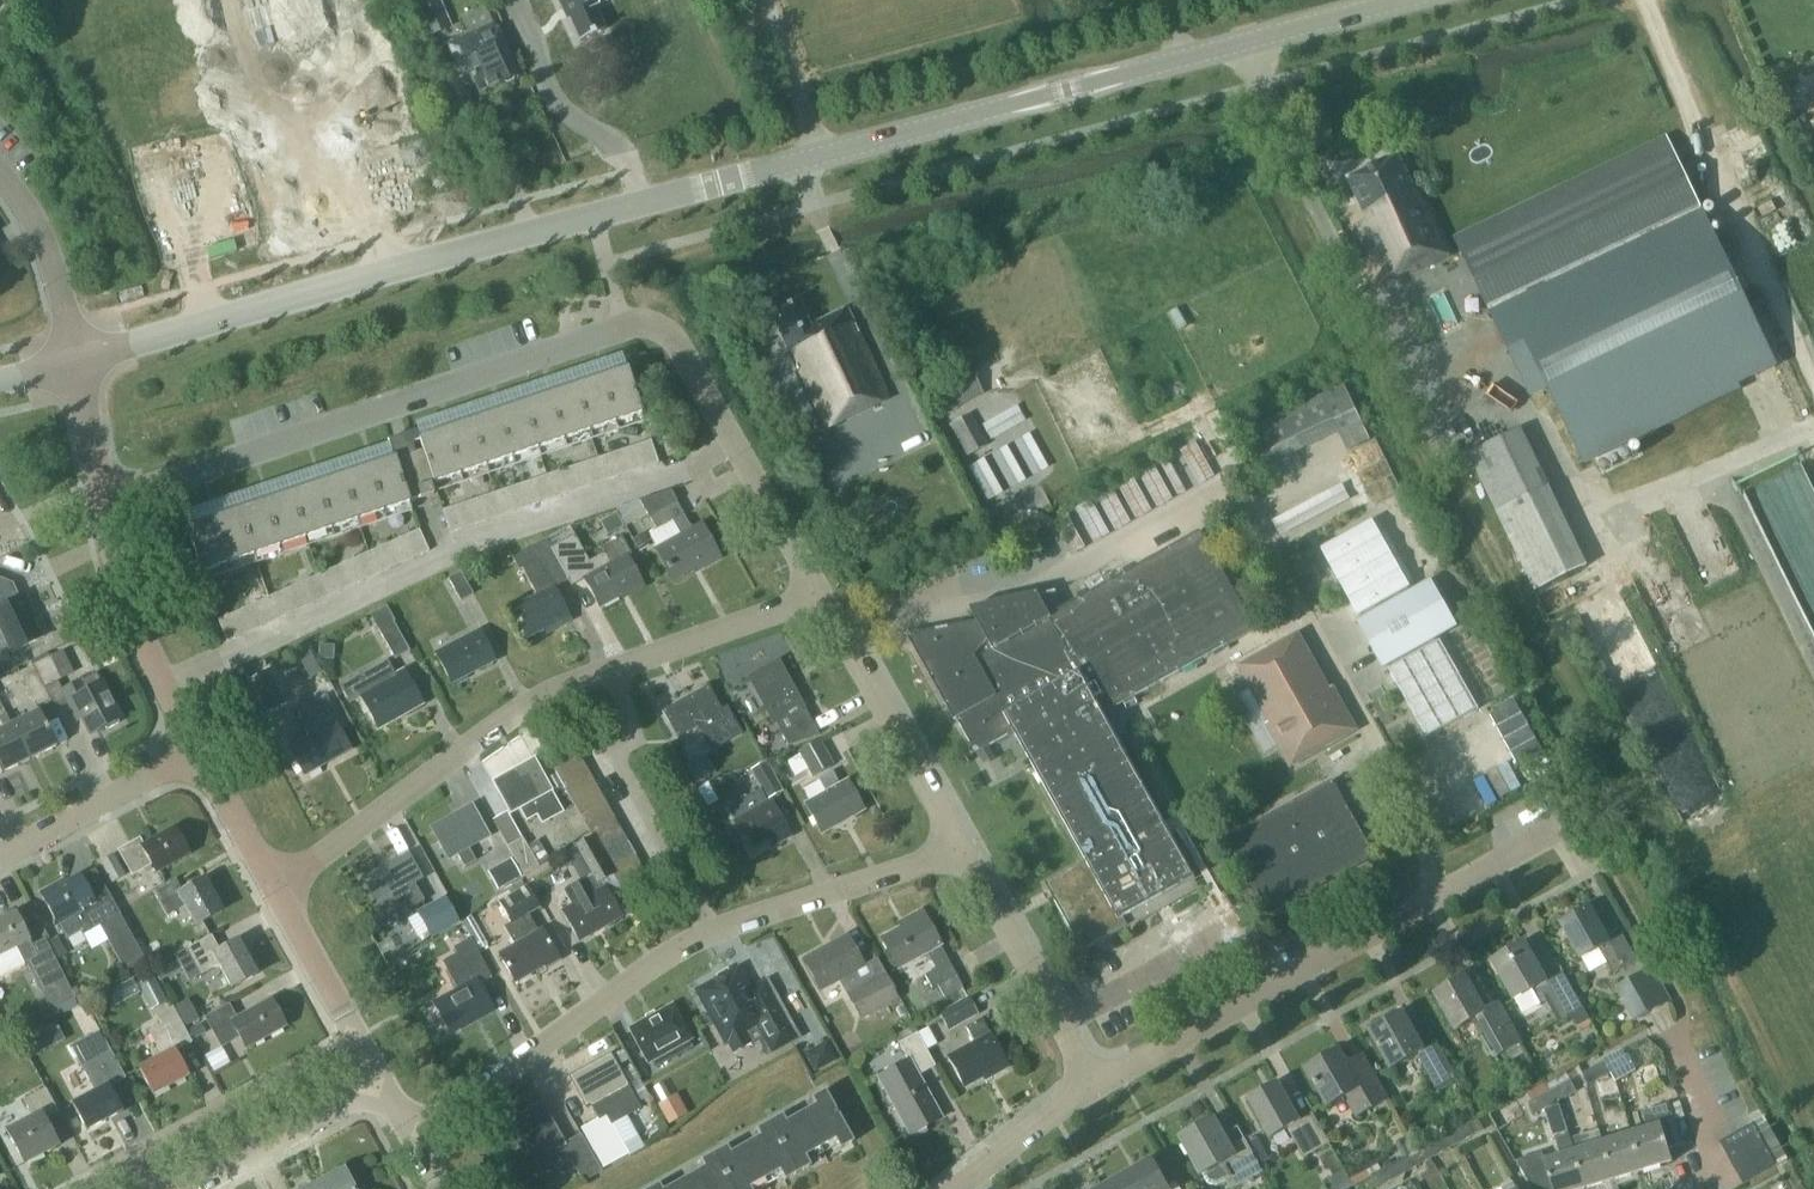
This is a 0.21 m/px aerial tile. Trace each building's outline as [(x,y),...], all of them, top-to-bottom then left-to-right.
[(429,36),(453,26),(441,0),(436,0),(417,9),(429,36)] [(568,18),(569,18),(580,41),(605,29),(594,6),(606,0),(559,0),(568,18)] [(0,12),(0,27),(7,32),(19,15),(5,5),(0,12)] [(455,68),(466,63),(480,92),(499,83),(499,84),(518,75),(494,23),(445,45),(455,68)] [(1668,138),(1456,239),(1530,393),(1549,384),(1584,458),(1739,383),(1776,366),(1701,207),(1700,207),(1668,138)] [(1452,255),(1449,249),(1420,188),(1415,190),(1399,155),(1348,179),(1368,220),(1363,222),(1390,280),(1410,271),(1412,274),(1452,255)] [(777,310),(780,317),(774,320),(789,353),(787,354),(822,430),(889,399),(847,307),(810,325),(799,300),(777,310)] [(1187,324),(1180,306),(1167,313),(1176,331),(1187,324)] [(930,386),(945,415),(984,394),(968,365),(930,386)] [(434,484),(642,414),(649,412),(633,367),(420,438),(417,430),(387,440),(394,458),(187,528),(202,574),(410,504),(410,502),(434,494),(431,483),(433,482),(434,484)] [(1255,443),(1265,465),(1338,431),(1347,449),(1370,438),(1344,383),(1248,427),(1255,443)] [(1018,402),(983,422),(992,437),(1026,416),(1018,402)] [(968,456),(987,445),(970,413),(950,424),(968,456)] [(1469,453),(1496,511),(1548,486),(1520,428),(1469,453)] [(1030,429),(1015,438),(1034,472),(1049,464),(1030,429)] [(1008,441),(992,450),(1012,484),(1026,476),(1008,441)] [(632,472),(642,468),(634,445),(623,449),(632,472)] [(614,465),(610,453),(598,458),(602,469),(614,465)] [(984,454),(969,461),(989,497),(1004,488),(984,454)] [(572,466),(580,489),(591,485),(582,463),(572,466)] [(602,469),(606,480),(618,476),(614,465),(602,469)] [(1165,465),(1046,523),(1064,559),(1183,501),(1165,465)] [(563,482),(559,471),(546,475),(550,486),(563,482)] [(520,484),(528,506),(539,503),(531,480),(520,484)] [(1276,517),(1284,533),(1355,497),(1347,481),(1276,517)] [(550,486),(554,498),(567,493),(563,482),(550,486)] [(494,492),(498,504),(511,499),(507,488),(494,492)] [(673,489),(641,500),(650,516),(676,501),(677,502),(680,500),(673,489)] [(468,501),(476,524),(487,520),(479,497),(468,501)] [(498,504),(502,515),(515,511),(511,499),(498,504)] [(674,579),(698,566),(700,569),(720,557),(701,524),(692,529),(677,502),(676,501),(650,516),(657,529),(650,533),(658,548),(657,549),(674,579)] [(459,517),(455,505),(443,509),(442,510),(446,521),(459,517)] [(459,517),(446,521),(451,533),(463,528),(459,517)] [(1390,668),(1427,737),(1479,708),(1442,640),(1439,641),(1436,636),(1455,626),(1430,582),(1410,593),(1408,588),(1411,586),(1373,519),(1321,548),(1359,616),(1363,614),(1368,621),(1374,618),(1396,658),(1389,661),(1392,667),(1390,668)] [(570,526),(546,538),(551,547),(575,534),(570,526)] [(1055,595),(1057,594),(1057,593),(1040,597),(1039,595),(971,608),(974,622),(913,634),(906,635),(906,637),(909,636),(955,720),(958,719),(977,753),(1015,732),(1033,764),(1087,861),(1046,883),(1049,889),(1053,896),(1056,902),(1083,950),(1081,951),(1082,952),(1084,951),(1129,926),(1125,919),(1196,879),(1105,714),(1256,630),(1201,531),(1063,608),(1055,595)] [(575,534),(551,547),(568,579),(581,572),(600,606),(628,591),(629,594),(643,586),(627,556),(631,554),(622,537),(602,548),(605,552),(589,561),(575,534)] [(392,541),(402,563),(412,558),(402,536),(392,541)] [(538,595),(511,609),(526,637),(549,626),(551,630),(571,620),(554,587),(568,579),(551,547),(546,538),(531,547),(537,560),(523,567),(530,580),(538,595)] [(379,546),(367,552),(372,563),(385,557),(379,546)] [(385,557),(372,563),(377,574),(390,569),(385,557)] [(363,581),(352,559),(342,563),(352,585),(363,581)] [(330,569),(317,574),(322,586),(335,580),(330,569)] [(447,577),(460,601),(474,594),(461,570),(447,577)] [(322,586),(328,597),(340,591),(335,580),(322,586)] [(313,603),(302,581),(292,586),(303,608),(313,603)] [(280,591),(267,597),(273,608),(285,602),(280,591)] [(1717,790),(1632,592),(1590,610),(1675,808),(1717,790)] [(6,604),(6,603),(1,606),(0,605),(0,628),(12,652),(41,638),(28,611),(31,610),(24,595),(6,604)] [(285,602),(273,608),(278,619),(290,614),(285,602)] [(253,631),(263,626),(253,603),(242,608),(253,631)] [(395,658),(410,651),(393,621),(385,605),(370,613),(378,629),(395,658)] [(235,625),(230,614),(217,619),(223,630),(235,625)] [(235,625),(223,630),(228,642),(240,636),(235,625)] [(437,653),(452,682),(495,659),(480,631),(437,653)] [(1247,668),(1278,724),(1274,726),(1292,761),(1352,728),(1333,693),(1329,695),(1298,639),(1247,668)] [(300,655),(299,655),(304,665),(316,659),(310,649),(300,655)] [(45,688),(62,679),(50,656),(33,665),(45,688)] [(386,660),(340,685),(350,703),(361,697),(376,724),(401,710),(403,714),(423,703),(405,670),(395,675),(386,660)] [(790,714),(796,726),(782,734),(789,745),(820,734),(818,730),(817,730),(803,707),(804,706),(778,660),(753,674),(763,692),(758,695),(774,723),(790,714)] [(51,699),(45,688),(33,665),(19,672),(36,707),(51,699)] [(267,714),(286,703),(267,669),(248,680),(267,714)] [(96,672),(81,680),(62,690),(74,713),(79,710),(91,734),(121,718),(96,672)] [(677,737),(697,725),(711,750),(741,733),(727,707),(721,710),(708,687),(663,712),(677,737)] [(289,747),(305,775),(351,749),(334,720),(338,718),(326,696),(291,715),(304,739),(289,747)] [(39,710),(12,724),(11,724),(29,760),(57,746),(39,710)] [(0,716),(0,720),(4,728),(0,730),(0,770),(1,773),(29,760),(11,724),(12,724),(7,713),(0,716)] [(800,751),(813,776),(835,765),(821,739),(800,751)] [(557,773),(561,780),(586,766),(579,753),(554,767),(557,773)] [(542,822),(563,811),(552,791),(551,790),(546,780),(534,759),(494,781),(504,800),(509,797),(516,809),(520,807),(527,820),(538,814),(542,822)] [(709,761),(690,772),(696,783),(715,773),(709,761)] [(783,790),(766,761),(751,770),(767,799),(783,790)] [(593,779),(586,766),(561,780),(564,785),(568,793),(593,779)] [(864,809),(847,780),(839,785),(832,772),(820,779),(827,792),(805,804),(822,833),(864,809)] [(557,773),(546,780),(551,790),(552,791),(564,785),(561,780),(557,773)] [(568,793),(575,805),(600,791),(593,779),(568,793)] [(1230,841),(1270,913),(1372,855),(1332,784),(1230,841)] [(752,853),(776,839),(779,843),(791,836),(771,801),(767,803),(760,790),(727,808),(735,822),(752,853)] [(607,804),(600,791),(575,805),(582,818),(607,804)] [(614,817),(607,804),(582,818),(589,831),(614,817)] [(442,846),(446,843),(453,855),(457,853),(464,866),(475,860),(468,847),(489,836),(472,805),(432,827),(442,846)] [(589,831),(596,843),(621,829),(614,817),(589,831)] [(156,871),(190,853),(175,827),(143,845),(140,839),(120,850),(133,874),(152,863),(156,871)] [(596,843),(603,856),(628,842),(621,829),(596,843)] [(577,846),(567,852),(575,867),(585,861),(593,875),(608,866),(592,837),(577,846)] [(539,866),(523,838),(507,846),(524,875),(539,866)] [(550,861),(537,840),(527,845),(539,866),(550,861)] [(635,854),(628,842),(603,856),(610,868),(635,854)] [(408,853),(363,878),(377,903),(387,920),(423,899),(413,883),(422,878),(408,853)] [(125,875),(113,854),(101,861),(112,882),(125,875)] [(610,868),(617,881),(642,867),(635,854),(610,868)] [(497,867),(507,884),(522,876),(511,858),(497,867)] [(613,875),(608,866),(593,875),(566,890),(574,905),(563,912),(579,940),(621,916),(613,901),(624,895),(613,875)] [(650,880),(642,867),(617,881),(624,894),(649,881),(650,880)] [(82,930),(84,934),(120,914),(106,890),(92,898),(80,876),(59,887),(57,885),(41,893),(57,923),(59,923),(67,938),(82,930)] [(196,924),(222,910),(204,879),(183,890),(176,878),(153,890),(167,915),(185,905),(196,924)] [(540,906),(528,886),(499,902),(511,922),(504,926),(515,944),(499,953),(515,980),(543,964),(545,967),(559,959),(542,929),(538,931),(528,913),(540,906)] [(445,896),(417,912),(431,937),(459,921),(445,896)] [(1610,942),(1591,907),(1562,923),(1581,958),(1600,948),(1615,975),(1638,961),(1623,935),(1610,942)] [(928,952),(937,968),(925,975),(932,988),(939,985),(950,1004),(968,993),(957,974),(956,975),(939,945),(940,944),(922,911),(906,919),(908,923),(881,938),(898,968),(928,952)] [(0,921),(0,955),(17,947),(24,962),(26,961),(37,956),(32,946),(29,941),(30,941),(16,913),(0,921)] [(146,961),(127,928),(108,939),(127,972),(146,961)] [(872,980),(864,965),(846,934),(803,958),(821,989),(840,979),(848,994),(847,994),(860,1017),(898,996),(884,973),(872,980)] [(187,949),(176,955),(183,969),(190,981),(201,974),(219,964),(232,988),(257,974),(238,940),(220,950),(211,936),(187,949)] [(37,956),(26,961),(51,1011),(76,999),(46,939),(32,946),(37,956)] [(479,984),(491,977),(479,954),(471,940),(456,947),(460,953),(444,962),(459,989),(434,1002),(451,1033),(494,1010),(479,984)] [(1547,981),(1526,943),(1494,962),(1519,1006),(1519,1005),(1524,1013),(1540,1004),(1540,1005),(1542,1004),(1536,995),(1543,991),(1561,1023),(1572,1016),(1578,1027),(1590,1020),(1579,999),(1566,977),(1550,986),(1547,981)] [(176,955),(153,968),(161,981),(183,969),(176,955)] [(1652,966),(1615,987),(1634,1022),(1643,1017),(1672,1001),(1652,966)] [(726,1040),(731,1049),(737,1050),(747,1045),(749,1039),(744,1030),(761,1021),(777,1049),(796,1038),(767,987),(753,995),(738,969),(729,974),(727,969),(717,975),(719,979),(698,991),(725,1040),(726,1040)] [(151,1010),(168,1001),(153,975),(137,983),(151,1010)] [(1457,1030),(1474,1020),(1495,1058),(1521,1044),(1504,1013),(1496,998),(1482,1006),(1466,977),(1436,994),(1457,1030)] [(980,1013),(971,997),(948,1010),(940,1014),(947,1026),(955,1021),(957,1026),(980,1013)] [(246,1048),(286,1026),(271,999),(236,1018),(229,1004),(206,1017),(222,1046),(240,1036),(246,1048)] [(190,1001),(176,1009),(186,1026),(199,1018),(190,1001)] [(149,1030),(162,1056),(139,1068),(154,1094),(188,1076),(175,1051),(192,1042),(173,1007),(157,1015),(161,1023),(149,1030)] [(689,1038),(672,1007),(632,1029),(649,1060),(689,1038)] [(1417,1054),(1438,1091),(1459,1080),(1437,1041),(1424,1048),(1404,1012),(1370,1031),(1392,1068),(1417,1054)] [(965,1027),(974,1042),(948,1057),(965,1087),(991,1072),(993,1074),(1008,1066),(981,1018),(965,1027)] [(201,1023),(188,1030),(193,1039),(206,1032),(201,1023)] [(73,1103),(87,1129),(122,1111),(108,1086),(125,1077),(99,1030),(70,1046),(95,1091),(73,1103)] [(26,1038),(33,1051),(44,1045),(37,1032),(26,1038)] [(878,1076),(910,1135),(942,1118),(918,1075),(935,1065),(917,1033),(899,1042),(909,1059),(878,1076)] [(848,1036),(840,1041),(848,1054),(862,1047),(857,1038),(848,1036)] [(211,1053),(217,1068),(233,1061),(227,1046),(211,1053)] [(1343,1046),(1338,1049),(1308,1066),(1330,1105),(1347,1096),(1358,1115),(1387,1099),(1362,1055),(1352,1061),(1343,1046)] [(621,1049),(615,1053),(621,1063),(627,1060),(621,1049)] [(1631,1061),(1625,1050),(1604,1061),(1611,1073),(1631,1061)] [(611,1054),(570,1076),(581,1095),(585,1092),(592,1105),(599,1119),(581,1129),(590,1144),(603,1168),(629,1154),(629,1156),(645,1147),(638,1135),(627,1115),(641,1108),(628,1085),(611,1054)] [(1589,1084),(1611,1073),(1604,1061),(1583,1073),(1589,1084)] [(1571,1080),(1550,1091),(1556,1102),(1577,1091),(1571,1080)] [(1304,1127),(1279,1083),(1249,1099),(1271,1138),(1288,1128),(1305,1157),(1330,1143),(1317,1120),(1304,1127)] [(58,1111),(45,1087),(23,1099),(33,1117),(7,1131),(24,1163),(58,1145),(44,1118),(58,1111)] [(818,1110),(789,1126),(782,1114),(756,1129),(763,1141),(733,1157),(726,1145),(700,1160),(707,1172),(677,1188),(751,1188),(750,1187),(779,1170),(785,1180),(811,1165),(805,1155),(834,1139),(840,1149),(854,1141),(825,1090),(811,1098),(818,1110)] [(1550,1091),(1529,1103),(1535,1114),(1556,1102),(1550,1091)] [(676,1094),(658,1104),(669,1123),(687,1113),(676,1094)] [(565,1145),(542,1103),(517,1117),(527,1135),(522,1138),(543,1174),(571,1158),(583,1181),(584,1181),(602,1171),(582,1135),(565,1145)] [(1644,1112),(1648,1127),(1631,1133),(1644,1170),(1673,1161),(1669,1149),(1682,1145),(1669,1104),(1644,1112)] [(1478,1117),(1452,1132),(1459,1144),(1485,1129),(1478,1117)] [(1215,1119),(1181,1137),(1202,1175),(1203,1174),(1208,1183),(1217,1186),(1226,1181),(1230,1188),(1232,1188),(1263,1172),(1246,1141),(1231,1149),(1215,1119)] [(1736,1134),(1720,1143),(1728,1157),(1772,1132),(1763,1119),(1736,1134)] [(1452,1132),(1426,1146),(1433,1158),(1456,1145),(1459,1144),(1452,1132)] [(1728,1157),(1736,1170),(1780,1146),(1772,1132),(1728,1157)] [(1631,1133),(1603,1141),(1615,1180),(1644,1170),(1631,1133)] [(1569,1134),(1556,1138),(1561,1155),(1545,1159),(1543,1152),(1517,1160),(1533,1188),(1536,1188),(1552,1184),(1554,1188),(1584,1188),(1586,1188),(1574,1150),(1570,1138),(1569,1134)] [(1570,1138),(1574,1150),(1584,1147),(1580,1135),(1570,1138)] [(1603,1141),(1574,1150),(1586,1188),(1615,1180),(1603,1141)] [(1426,1146),(1402,1160),(1408,1172),(1410,1171),(1433,1158),(1426,1146)] [(1788,1160),(1780,1146),(1736,1170),(1744,1184),(1788,1160)] [(1153,1157),(1127,1172),(1136,1188),(1171,1188),(1153,1157)] [(1378,1188),(1408,1172),(1402,1160),(1372,1176),(1378,1188)] [(344,1169),(319,1182),(322,1188),(354,1188),(344,1169)] [(1100,1187),(1101,1188),(1136,1188),(1127,1172),(1100,1187)]
